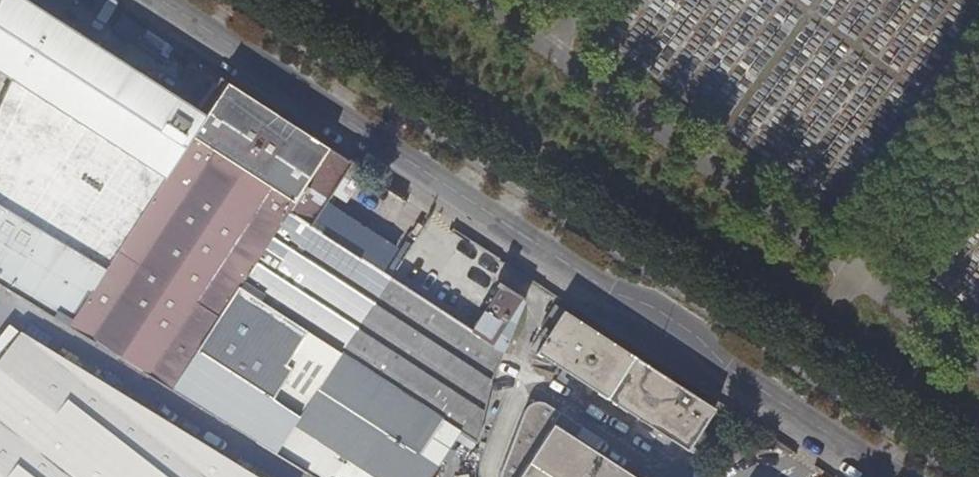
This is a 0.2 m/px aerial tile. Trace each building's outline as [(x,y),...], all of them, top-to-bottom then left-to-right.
[(16,81),(168,178),(207,115),(143,73),(120,58),(33,0),(0,0),(0,71),(16,81)] [(177,51),(119,13),(110,29),(130,42),(153,57),(168,66),(177,51)] [(143,73),(153,57),(130,42),(120,58),(143,73)] [(43,236),(106,274),(168,178),(16,81),(0,115),(0,210),(43,236)] [(239,290),(329,149),(228,84),(212,108),(207,115),(187,149),(168,178),(107,274),(106,274),(71,329),(174,392),(239,290)] [(342,356),(392,280),(311,228),(325,207),(352,164),(329,149),(239,290),(342,356)] [(10,289),(43,236),(0,210),(0,282),(10,289)] [(8,291),(71,329),(106,274),(43,236),(10,289),(8,291)] [(493,380),(527,301),(498,283),(496,287),(500,290),(472,333),(458,323),(394,281),(392,280),(342,356),(313,400),(436,474),(440,468),(421,457),(444,422),(479,445),(493,380)] [(313,400),(342,356),(239,290),(174,392),(277,455),(313,400)] [(716,408),(564,311),(537,353),(688,450),(716,408)] [(22,333),(11,326),(0,339),(0,362),(22,333)] [(117,391),(22,333),(0,362),(0,476),(256,476),(117,391)] [(436,474),(313,400),(277,455),(313,476),(434,476),(436,474)] [(552,426),(560,414),(544,405),(539,404),(533,404),(528,407),(525,412),(505,468),(505,476),(634,476),(552,426)]
